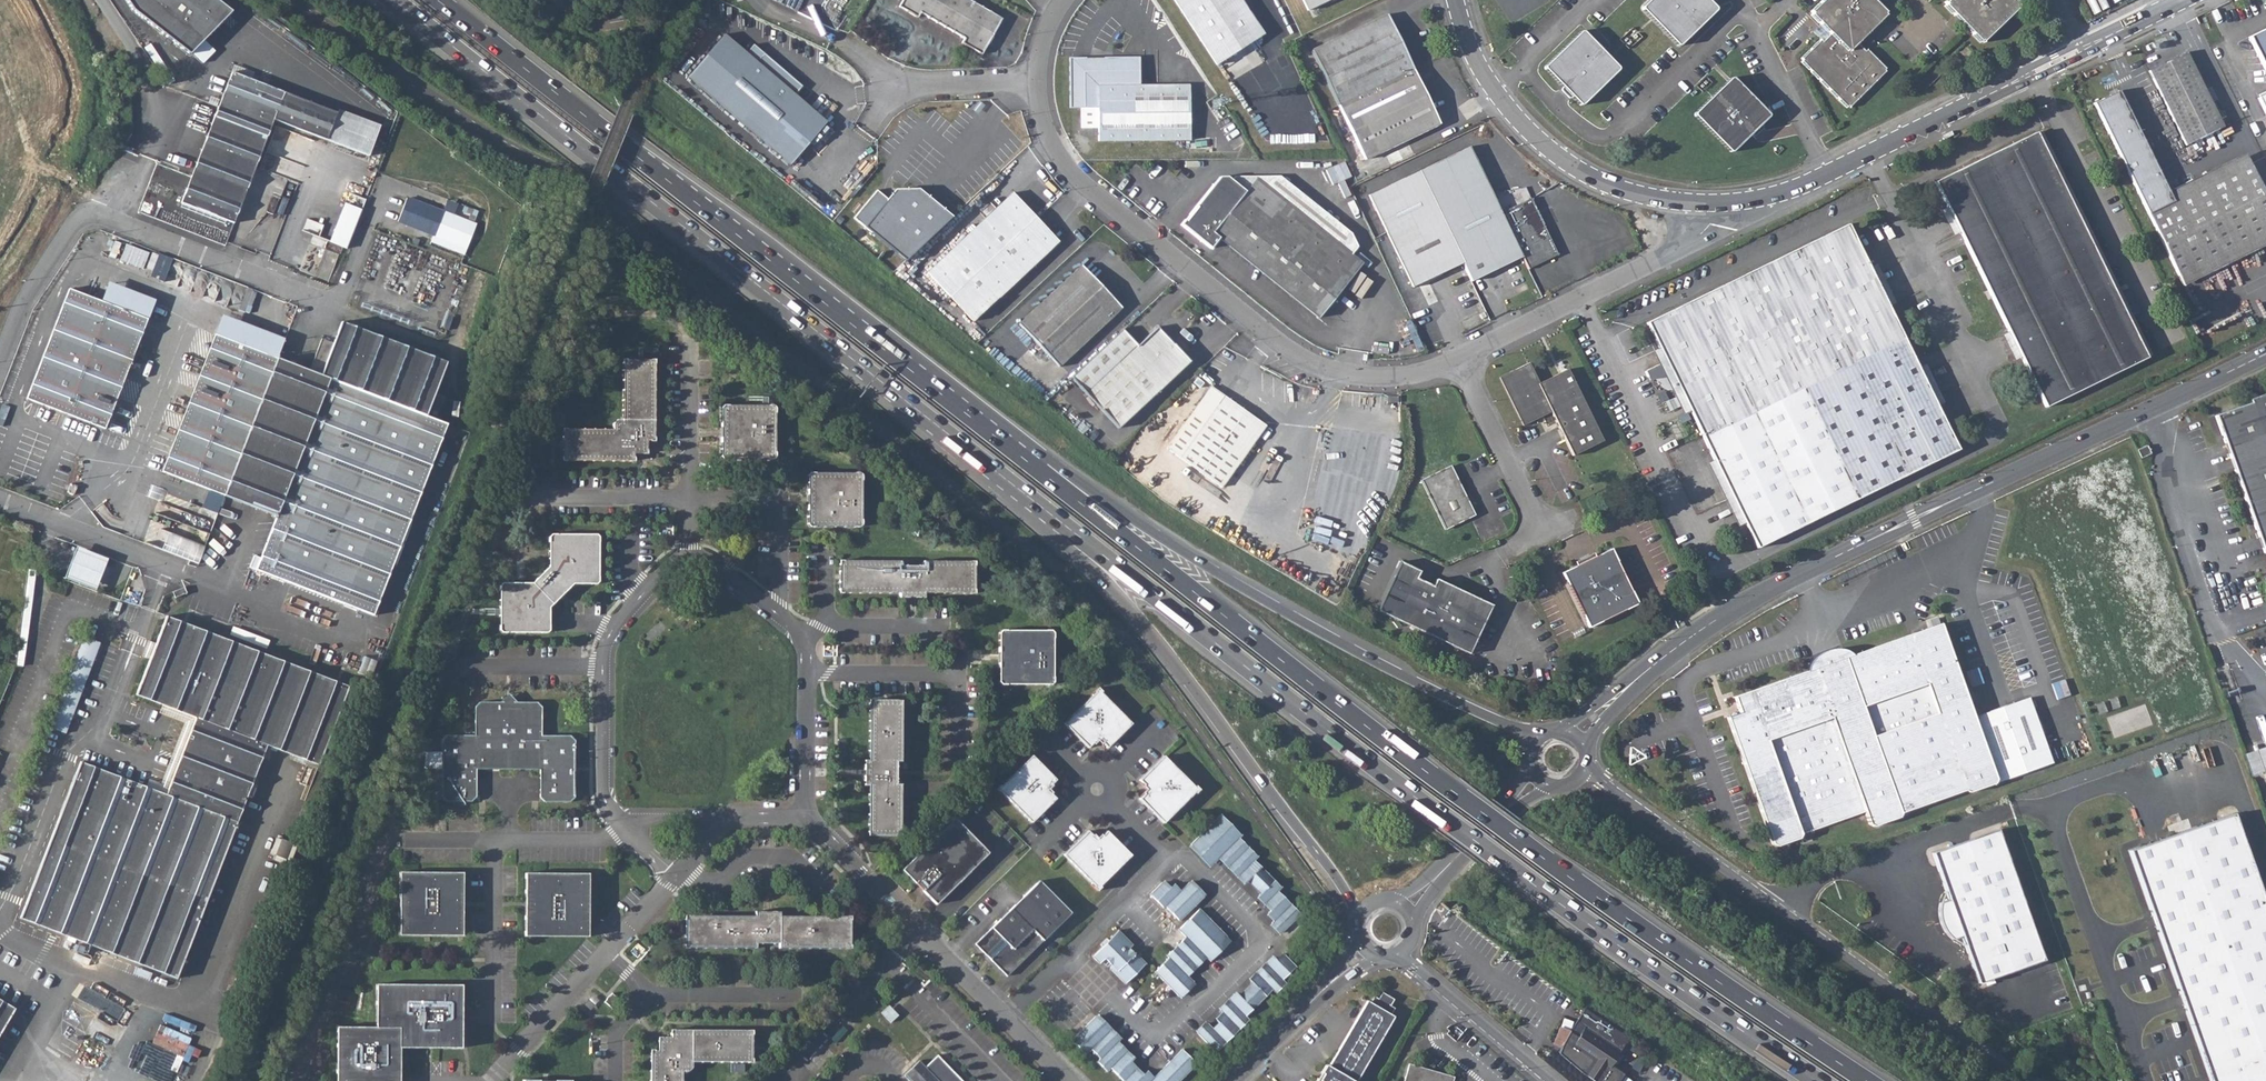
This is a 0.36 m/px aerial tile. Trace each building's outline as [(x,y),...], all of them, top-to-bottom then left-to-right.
[(134,10),(190,55),(233,12),(217,0),(127,0),(134,10)] [(898,7),(917,17),(920,13),(921,13),(957,35),(958,34),(963,38),(961,43),(981,54),(987,43),(984,42),(987,35),(991,37),(1001,19),(970,0),(902,0),(898,7)] [(1208,53),(1216,65),(1263,34),(1241,0),(1174,0),(1208,53)] [(1308,10),(1329,0),(1303,0),(1308,10)] [(1643,6),(1642,10),(1678,46),(1681,45),(1715,11),(1716,9),(1715,7),(1709,0),(1649,0),(1643,6)] [(1820,24),(1820,25),(1813,32),(1821,40),(1810,49),(1811,49),(1810,51),(1809,50),(1801,58),(1803,60),(1801,62),(1809,70),(1809,69),(1818,79),(1819,78),(1820,80),(1820,81),(1828,89),(1828,88),(1830,89),(1829,90),(1837,98),(1838,97),(1839,99),(1838,100),(1846,107),(1848,106),(1850,107),(1858,100),(1857,99),(1859,97),(1860,98),(1868,90),(1867,89),(1868,88),(1869,89),(1877,81),(1876,80),(1878,79),(1886,71),(1884,70),(1886,67),(1879,60),(1878,60),(1876,59),(1877,58),(1869,50),(1868,51),(1866,49),(1865,51),(1858,42),(1859,41),(1860,42),(1868,34),(1867,33),(1868,31),(1869,32),(1878,22),(1879,23),(1887,15),(1885,13),(1887,11),(1879,3),(1878,4),(1876,2),(1877,2),(1876,0),(1821,0),(1820,1),(1821,2),(1819,4),(1818,3),(1810,11),(1812,13),(1810,15),(1818,23),(1819,22),(1821,23),(1820,24)] [(1944,1),(1947,3),(1944,5),(1952,13),(1953,12),(1954,14),(1954,15),(1961,23),(1962,22),(1964,23),(1963,24),(1970,32),(1971,31),(1973,33),(1972,34),(1980,42),(1982,40),(1984,42),(1992,34),(1991,33),(1993,32),(1993,33),(2001,25),(2000,24),(2002,23),(2003,24),(2011,16),(2010,15),(2012,13),(2013,14),(2021,6),(2019,5),(2021,3),(2018,0),(1946,0),(1944,1)] [(1387,14),(1312,50),(1338,105),(1413,69),(1387,14)] [(2249,37),(2265,72),(2265,28),(2249,37)] [(1583,31),(1580,32),(1545,65),(1545,69),(1580,105),(1583,104),(1618,71),(1619,68),(1584,32),(1583,31)] [(756,64),(724,37),(689,79),(791,166),(827,123),(795,96),(802,87),(764,55),(756,64)] [(2223,127),(2186,52),(2148,70),(2185,145),(2223,127)] [(1139,58),(1069,58),(1070,108),(1097,108),(1098,141),(1189,140),(1189,85),(1139,85),(1139,58)] [(1439,124),(1413,69),(1338,105),(1364,160),(1439,124)] [(232,72),(219,107),(231,112),(267,126),(271,127),(274,119),(326,139),(336,113),(232,72)] [(1732,78),(1730,79),(1695,112),(1694,113),(1695,117),(1729,151),(1730,152),(1733,151),(1768,118),(1769,115),(1734,79),(1732,78)] [(2118,91),(2093,103),(2178,276),(2265,232),(2265,197),(2249,163),(2172,201),(2118,91)] [(231,112),(219,107),(203,148),(196,165),(182,202),(234,222),(271,127),(267,126),(231,112)] [(2146,358),(2036,132),(1935,182),(2045,407),(2146,358)] [(1468,147),(1368,195),(1413,287),(1462,263),(1470,281),(1521,257),(1527,269),(1557,255),(1530,199),(1500,213),(1468,147)] [(1332,183),(1352,178),(1348,162),(1328,167),(1332,183)] [(1362,263),(1256,177),(1246,191),(1229,177),(1219,177),(1180,225),(1210,249),(1218,238),(1318,318),(1362,263)] [(878,189),(853,217),(906,260),(951,217),(917,189),(894,188),(887,197),(878,189)] [(1058,242),(1013,193),(926,272),(972,321),(1058,242)] [(454,216),(407,198),(398,221),(467,248),(472,235),(451,226),(454,216)] [(451,226),(472,235),(476,225),(454,216),(451,226)] [(1958,450),(1848,224),(1647,322),(1757,548),(1958,450)] [(111,256),(118,258),(120,249),(125,250),(127,243),(115,240),(111,256)] [(153,270),(151,276),(166,281),(174,258),(128,243),(122,260),(153,270)] [(329,283),(340,256),(326,250),(315,277),(329,283)] [(1082,266),(1019,324),(1059,367),(1122,308),(1082,266)] [(147,319),(147,320),(154,303),(107,284),(100,301),(147,319)] [(239,310),(245,312),(245,311),(248,304),(254,289),(248,287),(239,310)] [(100,301),(69,289),(27,398),(104,428),(147,319),(100,301)] [(215,335),(277,358),(283,341),(221,317),(215,335)] [(277,358),(215,335),(163,471),(277,515),(257,569),(373,614),(446,423),(432,418),(435,409),(428,407),(445,362),(342,322),(333,343),(322,338),(309,371),(277,358)] [(1123,330),(1071,378),(1118,429),(1190,362),(1158,327),(1138,346),(1123,330)] [(623,419),(621,419),(613,427),(613,429),(565,428),(563,431),(562,458),(565,460),(631,461),(634,458),(634,453),(634,448),(637,448),(639,446),(642,444),(642,441),(646,441),(651,441),(654,438),(655,362),(652,360),(627,359),(624,362),(623,419)] [(1529,363),(1499,378),(1522,425),(1537,418),(1535,415),(1540,413),(1542,416),(1551,411),(1572,456),(1602,441),(1567,369),(1539,383),(1529,363)] [(1211,386),(1166,448),(1221,487),(1266,425),(1211,386)] [(1302,392),(1298,401),(1307,405),(1311,396),(1302,392)] [(2265,560),(2265,394),(2249,400),(2250,404),(2215,416),(2265,560)] [(1,426),(9,407),(2,404),(0,411),(0,426),(1,426)] [(773,405),(723,405),(721,407),(721,456),(723,459),(772,459),(775,457),(775,407),(773,405)] [(613,423),(613,427),(621,419),(617,419),(613,423)] [(634,453),(644,453),(646,450),(646,441),(642,441),(642,444),(639,446),(637,448),(634,448),(634,453)] [(2147,445),(2137,449),(2141,458),(2150,454),(2147,445)] [(1450,465),(1420,480),(1445,530),(1475,515),(1450,465)] [(810,527),(859,527),(861,524),(862,475),(860,473),(810,472),(808,475),(807,524),(810,527)] [(154,547),(202,564),(208,545),(160,528),(154,547)] [(596,535),(551,534),(549,536),(549,567),(532,583),(502,583),(500,585),(500,630),(502,632),(547,632),(549,630),(549,607),(558,594),(573,583),(596,584),(598,582),(598,536),(596,535)] [(749,549),(740,543),(734,551),(742,558),(749,549)] [(1611,549),(1562,573),(1589,627),(1637,603),(1611,549)] [(69,576),(94,585),(103,560),(78,551),(69,576)] [(900,561),(842,561),(839,564),(839,589),(842,592),(899,592),(899,596),(924,597),(924,592),(971,593),(974,590),(974,564),(971,562),(923,561),(923,566),(900,565),(900,561)] [(1400,562),(1377,610),(1469,654),(1492,605),(1437,579),(1436,580),(1433,586),(1416,578),(1419,572),(1420,571),(1400,562)] [(21,627),(27,628),(34,570),(29,569),(21,627)] [(1419,572),(1416,578),(1433,586),(1436,580),(1419,572)] [(187,593),(185,587),(172,591),(175,597),(187,593)] [(162,704),(196,717),(166,795),(153,790),(156,782),(149,779),(146,787),(81,762),(23,914),(21,918),(177,977),(266,744),(318,764),(348,686),(182,623),(166,617),(156,644),(150,659),(136,694),(162,704)] [(1806,671),(1734,696),(1739,712),(1733,715),(1727,717),(1772,844),(1775,845),(1798,838),(1801,833),(1864,811),(1869,824),(1873,826),(1898,817),(1900,813),(1964,790),(1968,792),(1994,784),(1996,779),(1997,783),(2055,762),(2030,698),(1974,718),(1940,623),(1852,655),(1846,651),(1839,650),(1832,650),(1825,652),(1818,655),(1812,660),(1808,665),(1806,671)] [(1001,684),(1050,684),(1053,682),(1053,633),(1050,630),(1001,630),(999,632),(998,682),(1001,684)] [(71,732),(99,640),(82,635),(54,727),(71,732)] [(142,656),(150,659),(156,644),(148,641),(142,656)] [(367,657),(361,670),(372,675),(377,661),(367,657)] [(1107,747),(1131,723),(1100,692),(1102,691),(1098,687),(1094,691),(1095,692),(1064,723),(1088,747),(1092,742),(1093,743),(1097,740),(1101,744),(1102,743),(1107,747)] [(500,702),(480,701),(475,706),(475,735),(446,735),(442,739),(441,796),(446,801),(472,801),(476,797),(477,769),(540,769),(540,798),(544,802),(570,802),(574,797),(575,740),(570,735),(542,735),(542,706),(537,702),(517,702),(509,693),(500,702)] [(898,700),(872,700),(870,703),(869,760),(865,760),(865,785),(869,785),(869,832),(872,835),(897,835),(900,832),(900,784),(896,784),(896,761),(900,761),(901,703),(898,700)] [(153,790),(166,795),(196,717),(162,704),(159,713),(185,723),(161,784),(156,782),(153,790)] [(2244,753),(2251,775),(2265,770),(2265,746),(2244,753)] [(1055,780),(1031,756),(1000,786),(999,785),(995,789),(999,793),(1000,791),(1031,823),(1055,799),(1051,794),(1052,793),(1048,789),(1052,786),(1051,784),(1055,780)] [(1138,798),(1162,823),(1193,792),(1194,793),(1198,790),(1194,786),(1193,787),(1163,756),(1138,779),(1143,784),(1142,785),(1145,789),(1142,793),(1143,794),(1138,798)] [(2234,813),(2129,850),(2210,1080),(2265,1080),(2265,906),(2234,813)] [(1258,895),(1272,909),(1268,912),(1275,919),(1271,922),(1281,932),(1300,913),(1277,891),(1281,887),(1254,860),(1257,856),(1238,837),(1241,835),(1220,814),(1190,844),(1204,858),(1207,856),(1214,862),(1220,856),(1245,882),(1249,878),(1262,892),(1258,895)] [(950,839),(975,865),(988,852),(954,818),(947,825),(956,833),(950,839)] [(922,890),(936,904),(975,865),(950,839),(956,833),(947,825),(902,870),(916,883),(917,882),(923,888),(922,890)] [(1961,937),(1978,984),(2043,961),(1997,830),(1931,853),(1948,900),(1939,903),(1938,914),(1939,922),(1945,933),(1951,940),(1961,937)] [(1093,839),(1092,836),(1087,831),(1063,855),(1093,886),(1092,887),(1096,891),(1100,887),(1099,886),(1130,856),(1106,831),(1101,836),(1100,837),(1100,839),(1093,839)] [(290,862),(297,844),(278,837),(271,855),(290,862)] [(399,935),(462,935),(463,903),(463,872),(400,872),(399,935)] [(525,904),(525,936),(588,936),(588,873),(525,873),(525,904)] [(1071,913),(1039,880),(975,944),(1006,976),(1071,913)] [(1168,890),(1161,883),(1149,895),(1163,908),(1164,907),(1178,921),(1203,897),(1189,883),(1178,893),(1171,886),(1168,890)] [(1227,936),(1199,909),(1178,929),(1185,937),(1166,955),(1168,957),(1154,971),(1178,996),(1193,982),(1185,974),(1204,956),(1208,960),(1222,946),(1220,943),(1227,936)] [(755,916),(688,916),(685,918),(685,944),(688,947),(756,947),(756,943),(779,943),(779,947),(847,947),(850,944),(850,919),(847,916),(780,916),(780,912),(769,911),(755,912),(755,916)] [(1132,944),(1118,930),(1108,940),(1106,938),(1100,944),(1102,946),(1092,956),(1099,963),(1104,958),(1105,959),(1103,963),(1106,966),(1108,966),(1110,964),(1111,965),(1110,968),(1125,983),(1145,963),(1129,948),(1132,944)] [(1295,966),(1284,954),(1277,960),(1273,957),(1250,980),(1254,983),(1240,997),(1237,993),(1220,1010),(1223,1013),(1217,1020),(1220,1024),(1214,1030),(1207,1023),(1197,1033),(1216,1052),(1248,1019),(1245,1016),(1272,989),(1275,992),(1285,982),(1282,979),(1295,966)] [(86,985),(78,998),(124,1025),(136,1004),(102,984),(97,992),(86,985)] [(376,984),(376,1027),(337,1026),(337,1080),(400,1080),(400,1059),(400,1047),(462,1048),(462,984),(376,984)] [(1382,992),(1378,999),(1373,996),(1370,1003),(1367,1001),(1328,1067),(1325,1065),(1321,1072),(1323,1074),(1320,1080),(1318,1078),(1316,1080),(1356,1080),(1393,1017),(1390,1015),(1394,1008),(1390,1006),(1393,999),(1382,992)] [(620,1000),(611,993),(609,996),(605,1001),(613,1009),(620,1000)] [(0,1000),(0,1033),(14,1008),(0,1000)] [(881,1013),(890,1022),(898,1015),(889,1005),(881,1013)] [(1181,1049),(1175,1056),(1151,1079),(1145,1072),(1141,1076),(1128,1063),(1132,1059),(1115,1043),(1119,1040),(1095,1016),(1071,1040),(1085,1055),(1090,1049),(1099,1058),(1096,1061),(1106,1071),(1110,1068),(1123,1080),(1179,1080),(1196,1064),(1181,1049)] [(161,1023),(145,1059),(177,1073),(193,1037),(161,1023)] [(1585,1027),(1571,1047),(1591,1060),(1582,1073),(1594,1080),(1601,1080),(1616,1059),(1618,1060),(1621,1055),(1619,1054),(1623,1048),(1612,1041),(1610,1044),(1585,1027)] [(671,1037),(671,1041),(668,1041),(663,1047),(663,1050),(658,1050),(653,1050),(651,1053),(651,1080),(682,1080),(682,1071),(683,1071),(692,1063),(692,1061),(749,1061),(752,1058),(752,1032),(749,1029),(674,1029),(671,1032),(671,1037)] [(658,1040),(658,1050),(663,1050),(663,1047),(668,1041),(671,1041),(671,1037),(661,1037),(658,1040)] [(938,1054),(926,1066),(920,1059),(904,1074),(910,1080),(964,1080),(938,1054)] [(692,1063),(683,1071),(687,1071),(692,1067),(692,1063)] [(1454,1077),(1409,1063),(1404,1080),(1453,1080),(1454,1077)] [(1318,1078),(1320,1080),(1323,1074),(1321,1072),(1315,1069),(1312,1075),(1318,1078)]
